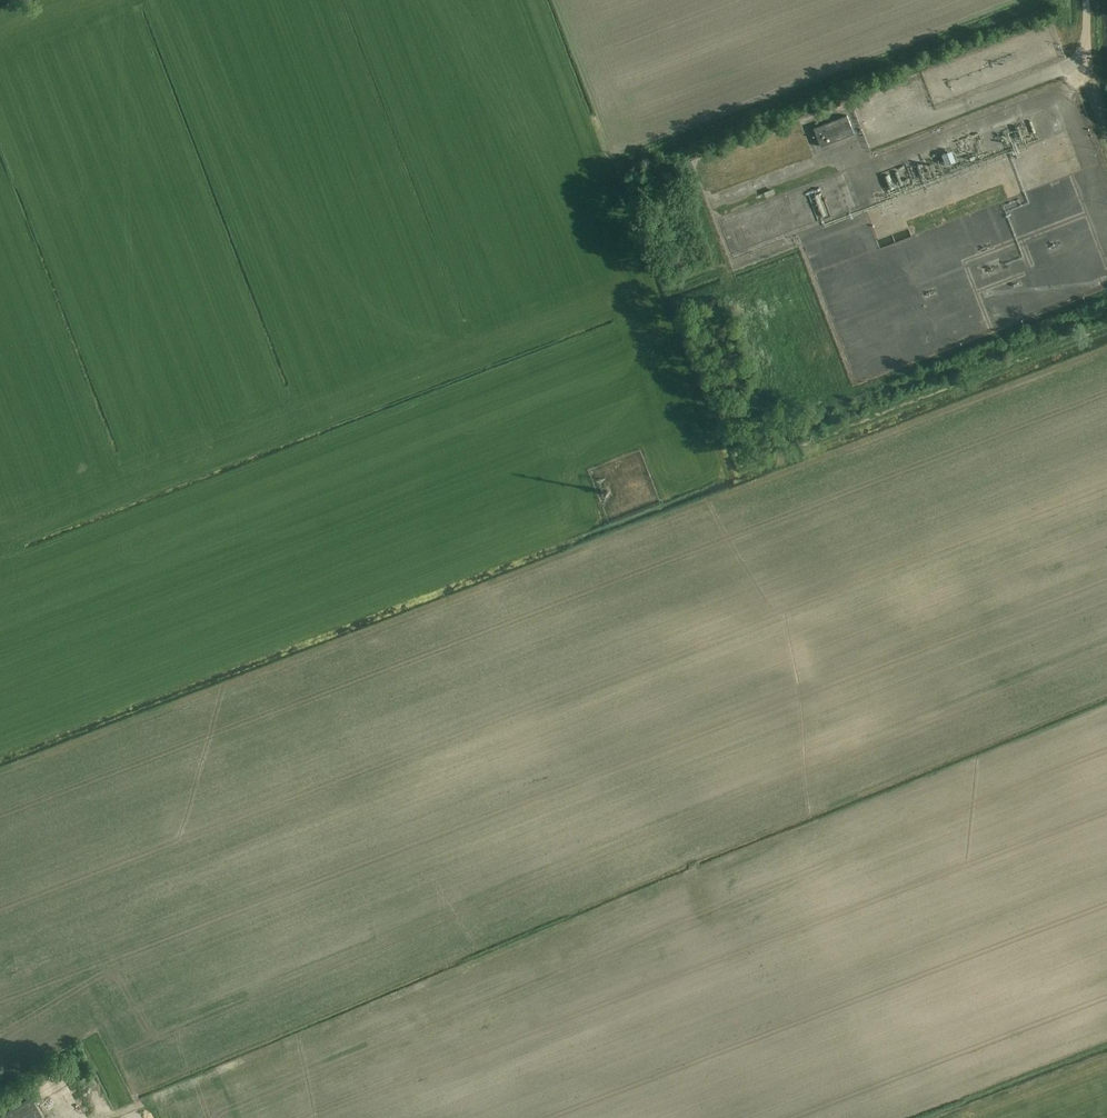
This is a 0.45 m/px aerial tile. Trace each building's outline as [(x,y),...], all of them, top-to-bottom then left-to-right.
[(861,93),(859,88),(851,91),(853,96),(861,93)] [(854,134),(847,116),(814,129),(821,147),(854,134)] [(1061,120),(1055,121),(1058,131),(1064,129),(1061,120)] [(893,190),(898,189),(893,175),(888,177),(893,190)] [(881,241),(910,230),(906,219),(877,230),(881,241)] [(902,340),(910,326),(904,323),(896,337),(902,340)] [(32,1096),(0,1115),(0,1117),(45,1117),(32,1096)]
